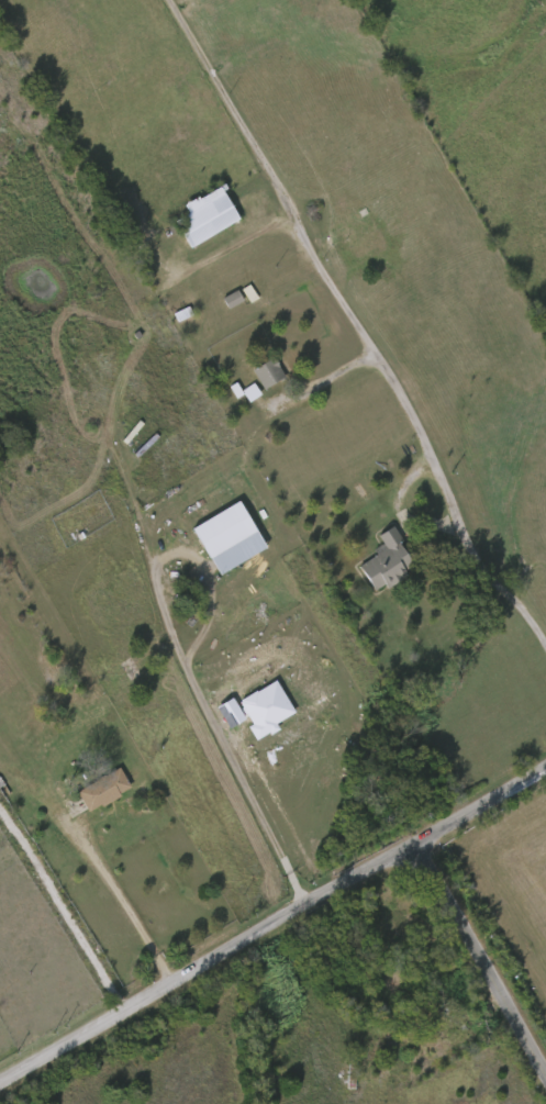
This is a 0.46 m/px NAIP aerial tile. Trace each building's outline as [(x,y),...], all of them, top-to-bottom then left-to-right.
[(181,199),(219,180),(237,221),(187,245),(172,212),(185,207),(181,199)] [(225,295),(236,290),(242,302),(230,306),(225,295)] [(252,367),(274,357),(285,378),(263,389),(252,367)] [(249,403),(261,395),(254,384),(242,391),(249,403)] [(218,573),(191,527),(238,501),(265,547),(218,573)] [(372,590),(359,564),(386,549),(378,534),(392,526),(414,569),(372,590)] [(275,724),(294,713),(276,681),(238,702),(252,726),(249,728),(256,742),(278,729),(275,724)] [(131,785),(90,811),(76,790),(116,763),(131,785)]
